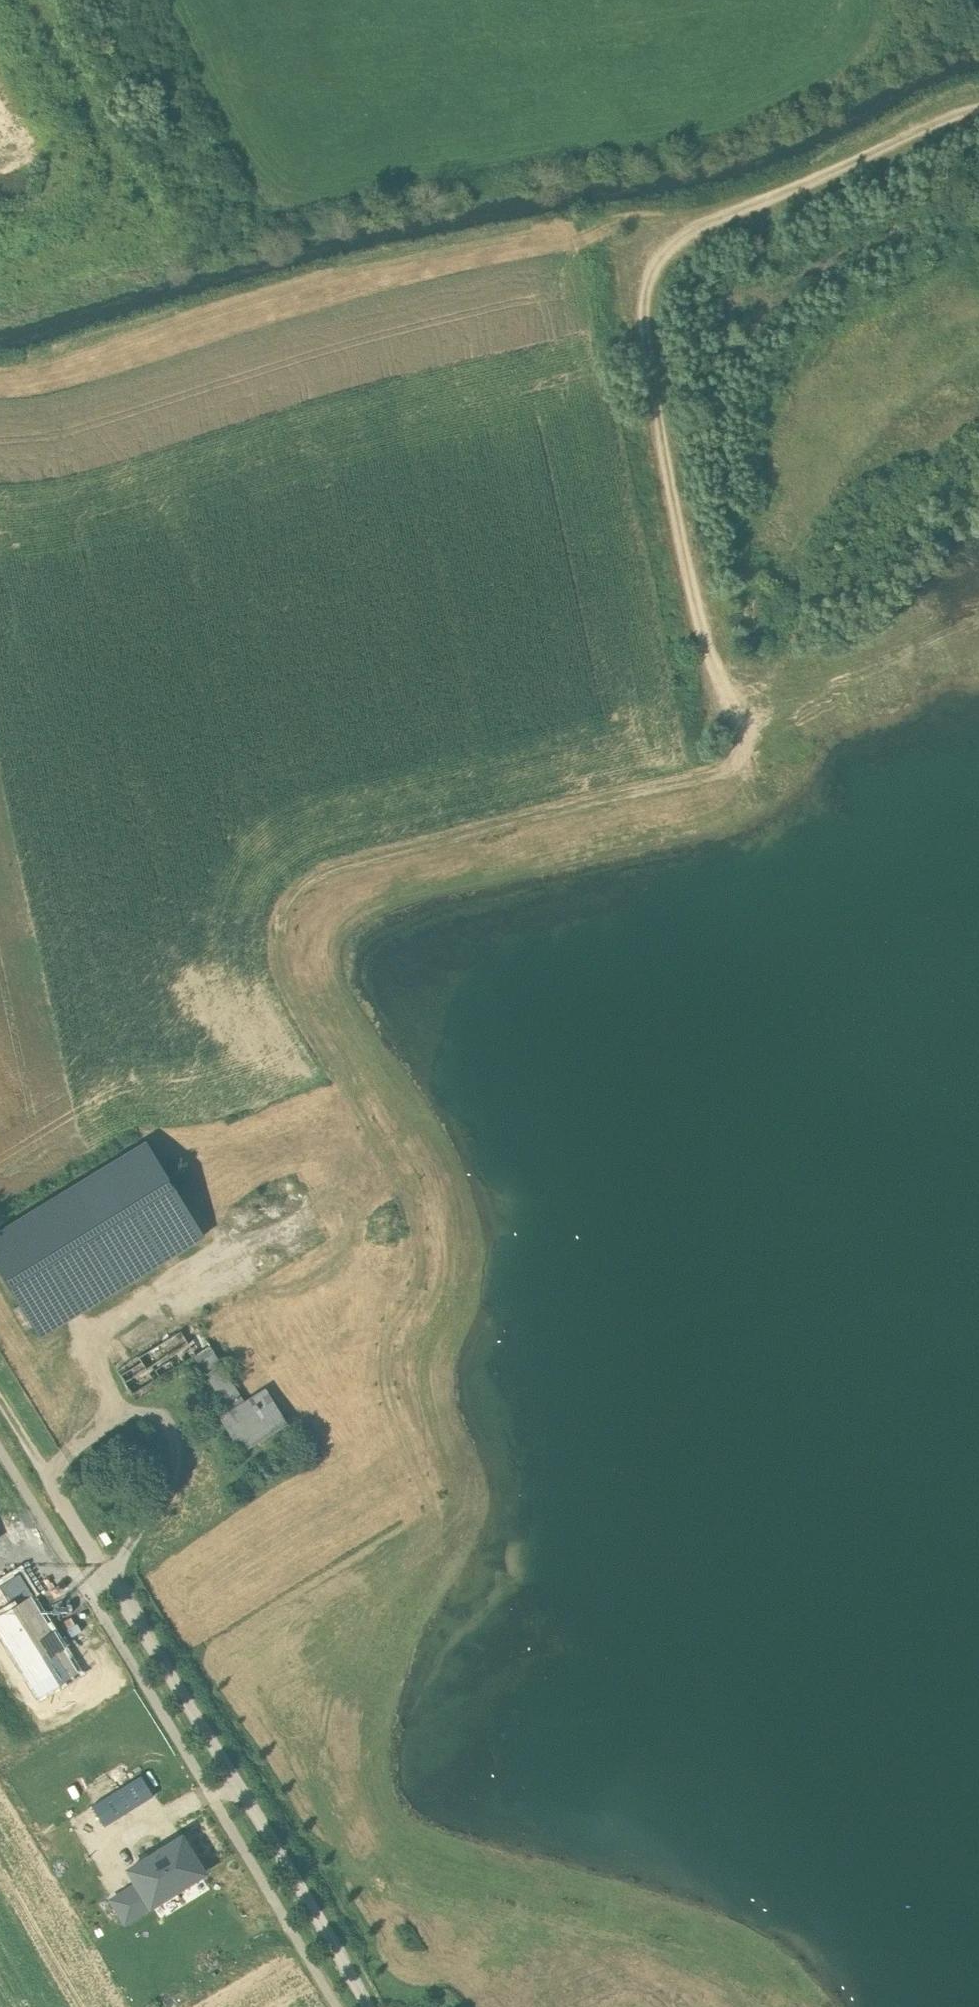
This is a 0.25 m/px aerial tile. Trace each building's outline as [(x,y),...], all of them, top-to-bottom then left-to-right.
[(0,1223),(0,1258),(21,1299),(33,1293),(31,1289),(68,1270),(82,1297),(74,1301),(77,1309),(210,1243),(160,1143),(0,1223)] [(118,1364),(131,1390),(198,1357),(185,1331),(118,1364)] [(264,1390),(246,1401),(215,1353),(197,1364),(227,1413),(216,1419),(240,1457),(288,1428),(264,1390)] [(107,1825),(158,1794),(144,1773),(94,1804),(107,1825)] [(129,1867),(137,1882),(110,1897),(126,1925),(214,1876),(189,1832),(129,1867)]
